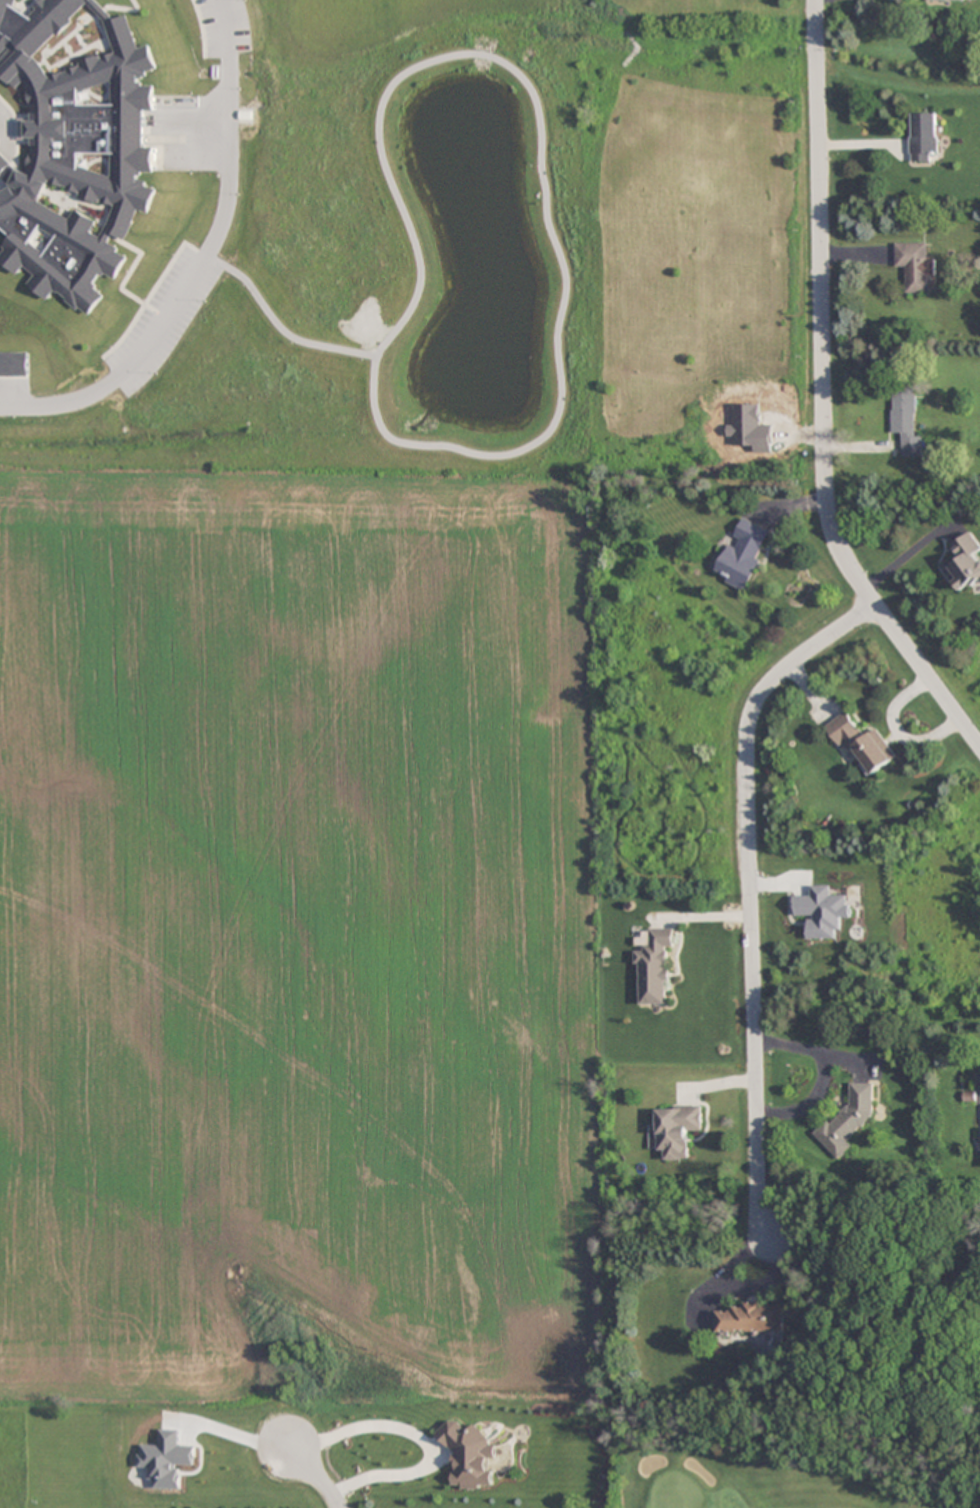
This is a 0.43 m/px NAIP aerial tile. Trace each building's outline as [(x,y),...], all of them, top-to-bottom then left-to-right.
[(10,11),(13,0),(0,0),(0,8),(10,11)] [(125,262),(115,236),(126,239),(160,193),(138,177),(152,172),(151,86),(132,80),(160,69),(151,45),(97,6),(115,53),(62,73),(71,95),(113,79),(113,104),(88,105),(75,123),(30,109),(31,177),(0,154),(0,175),(9,182),(8,195),(0,195),(0,227),(9,234),(2,258),(84,318),(125,262)] [(910,113),(910,163),(930,163),(930,154),(939,154),(939,113),(910,113)] [(895,267),(906,267),(906,294),(931,294),(931,260),(926,260),(926,243),(895,243),(895,267)] [(893,433),(903,433),(903,457),(923,457),(923,436),(916,436),(917,387),(893,387),(893,433)] [(728,544),(714,575),(746,589),(772,531),(743,519),(735,537),(741,539),(737,549),(728,544)] [(971,532),(950,547),(957,556),(942,566),(959,591),(979,577),(979,558),(977,554),(979,551),(979,545),(971,532)] [(877,728),(864,737),(848,712),(830,724),(866,778),(896,758),(877,728)] [(638,1004),(669,1004),(668,948),(675,948),(675,929),(647,929),(648,950),(638,950),(638,1004)] [(873,1117),(873,1085),(850,1085),(850,1105),(831,1123),(825,1123),(813,1134),(838,1160),(850,1149),(850,1138),(873,1117)] [(701,1105),(655,1106),(656,1150),(663,1149),(663,1160),(690,1159),(689,1131),(702,1131),(701,1105)] [(716,1333),(783,1333),(783,1308),(716,1307),(716,1333)]
